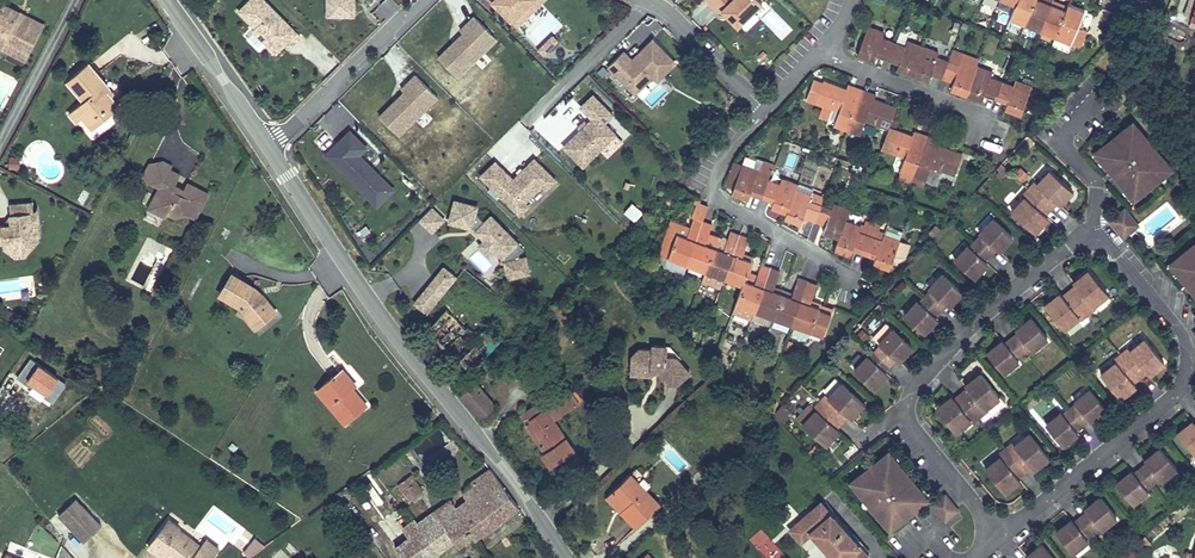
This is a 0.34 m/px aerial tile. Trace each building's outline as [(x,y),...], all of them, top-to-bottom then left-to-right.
[(291,43),(300,35),(265,0),(249,0),(239,10),(256,27),(253,29),(268,44),(274,38),(279,43),(285,37),(288,40),(291,43)] [(337,0),(327,0),(327,15),(337,15),(337,0)] [(354,0),(337,0),(337,15),(354,15),(354,0)] [(516,26),(515,27),(523,36),(527,32),(524,29),(545,8),(542,5),(547,0),(491,0),(516,26)] [(719,12),(722,10),(731,0),(707,0),(719,12)] [(722,10),(737,26),(762,2),(759,0),(731,0),(722,10)] [(1036,0),(1018,0),(1016,5),(1010,19),(1025,25),(1036,0)] [(1040,31),(1050,5),(1038,0),(1036,0),(1025,25),(1040,31)] [(1066,11),(1067,8),(1052,2),(1050,5),(1066,11)] [(4,39),(28,52),(39,31),(15,18),(18,12),(3,4),(0,9),(0,46),(4,39)] [(1055,37),(1070,43),(1077,27),(1084,10),(1074,6),(1069,4),(1068,4),(1067,8),(1066,11),(1055,37)] [(1040,31),(1055,37),(1066,11),(1050,5),(1040,31)] [(548,11),(545,8),(524,29),(527,32),(548,11)] [(43,25),(18,12),(15,18),(39,31),(43,25)] [(497,39),(474,16),(460,30),(463,33),(438,58),(458,77),(497,39)] [(876,54),(887,59),(894,42),(883,37),(885,32),(868,26),(857,55),(874,61),(876,54)] [(1088,32),(1077,27),(1070,43),(1081,47),(1088,32)] [(288,40),(285,37),(279,43),(274,38),(268,44),(276,53),(288,40)] [(552,37),(538,50),(543,55),(557,42),(552,37)] [(4,39),(0,46),(0,47),(24,59),(28,52),(4,39)] [(887,59),(899,63),(897,69),(912,75),(923,46),(907,40),(905,46),(894,42),(887,59)] [(623,52),(608,67),(634,94),(652,76),(657,80),(674,63),(652,41),(637,56),(639,58),(634,63),(631,61),(623,52)] [(912,75),(928,81),(930,74),(942,78),(948,61),(937,58),(939,52),(923,46),(912,75)] [(942,78),(953,82),(951,89),(967,95),(977,66),(961,60),(959,65),(948,61),(942,78)] [(66,81),(83,101),(69,113),(75,122),(81,117),(91,129),(119,106),(106,91),(109,88),(88,63),(66,81)] [(984,94),(996,98),(1002,81),(991,77),(993,71),(977,66),(967,95),(982,101),(984,94)] [(438,97),(415,74),(401,88),(404,91),(379,116),(399,135),(438,97)] [(9,103),(9,80),(0,80),(0,103),(9,103)] [(834,126),(847,131),(862,90),(853,87),(848,85),(846,89),(824,81),(823,84),(814,80),(806,100),(823,106),(819,116),(835,122),(834,126)] [(1005,109),(1021,115),(1032,85),(1016,80),(1013,85),(1002,81),(996,98),(1007,102),(1005,109)] [(889,128),(890,127),(897,108),(874,100),(872,99),(871,103),(867,101),(870,93),(862,90),(847,131),(860,135),(865,121),(889,130),(889,128)] [(612,114),(592,93),(580,106),(592,118),(587,123),(580,130),(563,146),(582,166),(615,133),(604,122),(612,114)] [(874,100),(876,95),(870,93),(867,101),(871,103),(872,99),(874,100)] [(580,130),(587,123),(584,120),(577,127),(580,130)] [(1133,122),(1127,128),(1132,134),(1138,129),(1133,122)] [(911,183),(913,178),(913,177),(928,136),(919,133),(914,131),(912,135),(889,128),(889,130),(881,149),(905,158),(900,172),(901,173),(899,179),(911,183)] [(1127,128),(1097,152),(1105,162),(1104,163),(1126,191),(1128,189),(1136,199),(1166,175),(1160,168),(1167,163),(1157,151),(1153,154),(1145,144),(1148,141),(1138,129),(1132,134),(1127,128)] [(338,146),(351,133),(349,131),(336,143),(338,146)] [(365,147),(351,133),(338,146),(336,143),(326,153),(338,165),(337,166),(351,181),(352,180),(362,189),(361,190),(370,200),(387,183),(371,168),(370,169),(363,162),(365,161),(358,154),(365,147)] [(948,174),(954,176),(963,154),(939,145),(938,145),(937,149),(933,147),(936,139),(928,136),(913,177),(925,182),(931,168),(948,174)] [(615,137),(600,151),(606,157),(621,142),(615,137)] [(939,145),(941,141),(936,139),(933,147),(937,149),(938,145),(939,145)] [(784,168),(792,171),(798,155),(790,152),(784,168)] [(1097,152),(1092,156),(1100,165),(1104,163),(1105,162),(1097,152)] [(495,161),(481,176),(519,215),(529,205),(525,202),(543,185),(546,188),(555,179),(534,159),(513,179),(495,161)] [(768,179),(773,167),(773,166),(774,165),(757,159),(754,168),(743,164),(734,188),(732,193),(749,199),(751,193),(754,194),(763,197),(768,179)] [(141,181),(147,184),(152,183),(160,187),(149,208),(166,217),(168,213),(174,216),(183,213),(194,218),(199,209),(197,208),(200,202),(202,203),(207,194),(187,183),(184,189),(175,184),(180,174),(171,169),(173,165),(163,160),(150,163),(141,181)] [(734,188),(743,164),(736,162),(727,185),(734,188)] [(1167,163),(1160,168),(1166,175),(1172,170),(1167,163)] [(1009,171),(1001,164),(998,167),(997,168),(1000,171),(997,174),(1002,179),(1009,171)] [(782,178),(783,176),(778,174),(780,170),(773,167),(768,179),(780,184),(782,178)] [(942,188),(948,174),(931,168),(925,182),(942,188)] [(1074,191),(1051,170),(1037,185),(1035,183),(1030,189),(1051,209),(1057,203),(1063,196),(1066,199),(1074,191)] [(788,208),(789,208),(798,184),(782,178),(780,184),(768,179),(763,197),(770,199),(774,201),(772,207),(786,213),(788,208)] [(393,189),(387,183),(370,200),(376,206),(393,189)] [(803,217),(814,221),(821,204),(809,200),(811,195),(813,189),(798,184),(789,208),(788,208),(786,213),(785,218),(801,223),(803,217)] [(1027,197),(1013,212),(1035,233),(1043,225),(1040,222),(1046,215),(1051,209),(1030,189),(1024,195),(1027,197)] [(1126,191),(1123,193),(1131,203),(1136,199),(1128,189),(1126,191)] [(821,204),(823,199),(811,195),(809,200),(821,204)] [(1063,196),(1057,203),(1060,206),(1066,199),(1063,196)] [(832,208),(834,203),(823,199),(821,204),(832,208)] [(476,206),(455,200),(450,220),(471,226),(473,224),(477,229),(476,230),(485,240),(494,249),(504,259),(509,277),(528,272),(525,257),(519,258),(518,253),(524,249),(491,216),(485,222),(475,212),(476,206)] [(636,223),(642,209),(629,203),(623,217),(636,223)] [(840,236),(846,221),(850,209),(850,208),(834,203),(832,208),(821,204),(814,221),(826,225),(823,232),(839,237),(840,236)] [(703,221),(709,207),(698,204),(693,218),(694,218),(703,221)] [(11,206),(12,227),(0,227),(0,246),(4,246),(13,245),(21,250),(26,243),(34,243),(34,238),(38,234),(37,214),(35,214),(34,205),(11,206)] [(432,206),(419,218),(431,230),(443,218),(432,206)] [(1125,210),(1112,221),(1125,237),(1138,226),(1125,210)] [(1046,215),(1040,222),(1043,225),(1049,218),(1046,215)] [(684,273),(687,265),(703,221),(694,218),(690,230),(680,227),(678,234),(670,231),(660,258),(664,266),(684,273)] [(1013,237),(994,219),(980,234),(982,236),(977,242),(991,255),(996,249),(1002,242),(1006,245),(1013,237)] [(705,272),(714,248),(718,238),(709,235),(712,225),(711,224),(703,221),(687,265),(705,272)] [(856,250),(864,253),(871,236),(859,232),(861,227),(846,221),(840,236),(839,237),(839,238),(835,249),(851,255),(853,249),(856,250)] [(678,234),(680,227),(672,224),(670,231),(678,234)] [(878,232),(880,226),(875,224),(872,231),(871,236),(882,240),(884,235),(878,232)] [(874,263),(890,269),(891,264),(898,247),(900,241),(903,231),(887,226),(884,235),(882,240),(871,236),(864,253),(876,257),(874,263)] [(871,236),(872,231),(861,227),(859,232),(871,236)] [(940,231),(936,227),(927,237),(931,240),(940,231)] [(724,279),(733,254),(740,235),(731,232),(730,232),(727,241),(724,251),(714,248),(705,272),(707,273),(723,278),(724,279)] [(744,281),(746,277),(752,261),(742,258),(743,254),(749,238),(740,235),(733,254),(724,279),(743,286),(744,281)] [(724,251),(727,241),(718,238),(714,248),(724,251)] [(485,240),(480,245),(489,254),(494,249),(485,240)] [(900,241),(898,247),(891,264),(904,256),(908,244),(900,241)] [(40,258),(39,242),(34,243),(26,243),(21,250),(13,245),(4,246),(4,248),(23,259),(40,258)] [(991,255),(977,242),(971,247),(969,246),(955,261),(975,278),(982,270),(979,268),(985,261),(991,255)] [(1002,242),(996,249),(999,252),(1006,245),(1002,242)] [(1172,263),(1180,272),(1179,274),(1194,294),(1194,244),(1172,263)] [(625,256),(618,249),(611,257),(618,264),(625,256)] [(985,261),(979,268),(982,270),(988,263),(985,261)] [(1172,263),(1168,266),(1175,276),(1179,274),(1180,272),(1172,263)] [(754,311),(764,287),(771,269),(763,265),(762,265),(756,281),(754,284),(744,281),(743,286),(742,286),(736,305),(737,305),(733,314),(751,320),(754,311)] [(954,283),(934,266),(920,281),(923,283),(917,289),(932,302),(937,296),(943,289),(946,292),(954,283)] [(443,268),(415,303),(428,313),(456,279),(443,268)] [(783,291),(774,287),(780,272),(779,271),(771,269),(764,287),(754,311),(751,320),(770,326),(773,318),(782,294),(783,291)] [(1076,287),(1070,292),(1089,314),(1095,309),(1093,307),(1109,294),(1090,271),(1081,278),(1084,281),(1076,287)] [(219,294),(240,306),(237,312),(246,316),(255,328),(276,311),(262,295),(260,297),(251,291),(253,287),(231,273),(219,294)] [(720,287),(723,278),(707,273),(703,281),(720,287)] [(773,318),(792,325),(808,281),(798,278),(793,294),(791,298),(782,294),(773,318)] [(1084,281),(1081,278),(1074,284),(1076,287),(1084,281)] [(833,310),(821,305),(822,304),(812,300),(817,285),(816,285),(808,281),(792,325),(823,336),(833,310)] [(262,295),(253,287),(251,291),(260,297),(262,295)] [(932,302),(917,289),(912,294),(910,293),(896,308),(916,325),(923,317),(920,314),(926,307),(932,302)] [(943,289),(937,296),(940,299),(946,292),(943,289)] [(1054,299),(1045,307),(1065,330),(1081,317),(1082,320),(1089,314),(1070,292),(1064,297),(1057,303),(1054,299)] [(1061,294),(1054,299),(1057,303),(1064,297),(1061,294)] [(568,303),(562,296),(550,308),(556,314),(568,303)] [(926,307),(920,314),(923,317),(929,310),(926,307)] [(427,328),(457,357),(478,336),(467,326),(465,328),(446,309),(427,328)] [(1019,334),(1013,339),(1025,354),(1031,349),(1033,351),(1048,338),(1032,318),(1023,325),(1026,328),(1019,334)] [(488,325),(478,336),(457,357),(471,371),(477,366),(485,357),(494,365),(511,348),(488,325)] [(1023,325),(1016,331),(1019,334),(1026,328),(1023,325)] [(912,346),(893,329),(879,344),(881,346),(876,352),(890,365),(895,359),(902,352),(905,355),(912,346)] [(996,347),(988,354),(1005,374),(1020,361),(1019,359),(1025,354),(1013,339),(1006,344),(999,350),(996,347)] [(1128,350),(1122,355),(1140,378),(1146,373),(1154,367),(1156,370),(1165,363),(1146,339),(1130,352),(1128,350)] [(1004,341),(996,347),(999,350),(1006,344),(1004,341)] [(677,383),(690,372),(676,357),(665,356),(666,346),(652,345),(652,350),(639,349),(632,356),(631,370),(658,371),(658,372),(668,383),(677,383)] [(890,365),(876,352),(871,358),(868,356),(855,371),(874,388),(881,380),(878,378),(885,370),(890,365)] [(902,352),(895,359),(899,362),(905,355),(902,352)] [(1118,362),(1102,375),(1121,399),(1130,392),(1127,389),(1134,383),(1140,378),(1122,355),(1116,360),(1118,362)] [(486,374),(494,365),(485,357),(477,366),(486,374)] [(1154,367),(1146,373),(1149,376),(1156,370),(1154,367)] [(317,390),(345,423),(366,405),(352,388),(348,383),(351,380),(342,369),(331,379),(317,390)] [(885,370),(878,378),(881,380),(888,373),(885,370)] [(968,389),(962,394),(980,417),(986,412),(984,410),(1000,396),(981,373),(972,380),(975,383),(968,389)] [(972,380),(965,386),(968,389),(975,383),(972,380)] [(481,419),(495,407),(475,383),(461,395),(481,419)] [(826,396),(821,402),(842,422),(848,416),(854,409),(857,412),(864,403),(842,383),(828,398),(826,396)] [(1134,383),(1127,389),(1130,392),(1137,386),(1134,383)] [(578,402),(582,400),(575,390),(546,411),(545,409),(544,410),(526,423),(546,452),(543,455),(550,466),(574,450),(553,420),(579,402),(578,402)] [(1077,405),(1070,410),(1083,425),(1089,420),(1096,414),(1099,417),(1107,410),(1091,390),(1075,403),(1077,405)] [(946,402),(937,409),(956,433),(972,420),(974,422),(980,417),(962,394),(956,399),(948,405),(946,402)] [(953,396),(946,402),(948,405),(956,399),(953,396)] [(842,422),(821,402),(815,408),(818,410),(804,425),(826,446),(834,437),(831,435),(837,428),(842,422)] [(521,416),(526,423),(544,410),(539,403),(521,416)] [(854,409),(848,416),(851,419),(857,412),(854,409)] [(1062,413),(1047,426),(1063,446),(1072,439),(1069,436),(1077,430),(1083,425),(1070,410),(1064,415),(1062,413)] [(1096,414),(1089,420),(1091,423),(1099,417),(1096,414)] [(1187,427),(1189,430),(1194,425),(1194,422),(1194,421),(1187,427)] [(1178,434),(1194,454),(1194,425),(1189,430),(1187,427),(1178,434)] [(837,428),(831,435),(834,437),(840,431),(837,428)] [(1077,430),(1069,436),(1072,439),(1079,433),(1077,430)] [(1012,444),(1006,449),(1025,472),(1031,467),(1038,461),(1041,464),(1050,457),(1030,433),(1014,446),(1012,444)] [(423,458),(439,448),(431,435),(415,445),(423,458)] [(415,447),(407,450),(414,468),(422,465),(415,447)] [(1147,464),(1141,469),(1154,484),(1160,479),(1162,481),(1177,468),(1161,448),(1152,455),(1155,458),(1147,464)] [(1002,456),(986,469),(1005,493),(1014,486),(1011,483),(1019,477),(1025,472),(1006,449),(1000,454),(1002,456)] [(892,451),(887,455),(895,464),(896,463),(899,460),(892,451)] [(887,455),(857,479),(862,485),(856,490),(866,502),(869,499),(878,510),(874,513),(884,525),(890,520),(895,526),(925,502),(917,493),(919,491),(896,463),(895,464),(887,455)] [(1152,455),(1145,461),(1147,464),(1155,458),(1152,455)] [(1038,461),(1031,467),(1034,470),(1041,464),(1038,461)] [(434,511),(454,539),(459,547),(472,537),(474,540),(518,507),(489,469),(470,483),(472,486),(477,493),(467,500),(457,507),(451,499),(434,511)] [(1125,477),(1117,484),(1133,504),(1149,491),(1147,489),(1154,484),(1141,469),(1135,474),(1128,480),(1125,477)] [(1133,471),(1125,477),(1128,480),(1135,474),(1133,471)] [(630,474),(609,495),(623,510),(621,512),(637,528),(660,505),(630,474)] [(398,484),(411,501),(423,491),(410,475),(398,484)] [(1019,477),(1011,483),(1014,486),(1021,480),(1019,477)] [(857,479),(851,484),(856,490),(862,485),(857,479)] [(472,486),(462,493),(467,500),(477,493),(472,486)] [(919,491),(917,493),(925,502),(930,498),(922,488),(919,491)] [(946,522),(960,510),(944,493),(930,505),(946,522)] [(607,497),(621,512),(623,510),(609,495),(607,497)] [(1088,513),(1082,518),(1094,533),(1100,528),(1102,530),(1117,517),(1101,497),(1092,504),(1095,507),(1088,513)] [(75,498),(58,515),(84,542),(101,525),(75,498)] [(790,530),(801,541),(811,531),(835,557),(866,557),(868,556),(820,503),(790,530)] [(1092,504),(1085,510),(1088,513),(1095,507),(1092,504)] [(404,527),(411,536),(409,537),(423,557),(429,557),(454,539),(434,511),(418,523),(415,519),(404,527)] [(1066,526),(1057,533),(1073,553),(1089,540),(1088,538),(1094,533),(1082,518),(1075,523),(1068,529),(1066,526)] [(213,556),(200,546),(178,529),(179,528),(169,520),(148,547),(159,555),(160,553),(167,557),(211,557),(213,556)] [(890,520),(884,525),(889,531),(895,526),(890,520)] [(1073,520),(1066,526),(1068,529),(1075,523),(1073,520)] [(785,555),(762,529),(750,540),(766,557),(781,557),(785,555)] [(243,550),(251,557),(265,543),(257,536),(243,550)] [(403,557),(423,557),(409,537),(395,548),(403,557)] [(1150,543),(1146,537),(1134,545),(1139,552),(1150,543)] [(213,556),(218,549),(206,539),(200,546),(213,556)] [(1043,545),(1034,552),(1037,555),(1033,557),(1054,557),(1043,545)] [(61,546),(56,557),(72,557),(61,546)] [(1132,548),(1121,557),(1132,557),(1137,554),(1132,548)]
